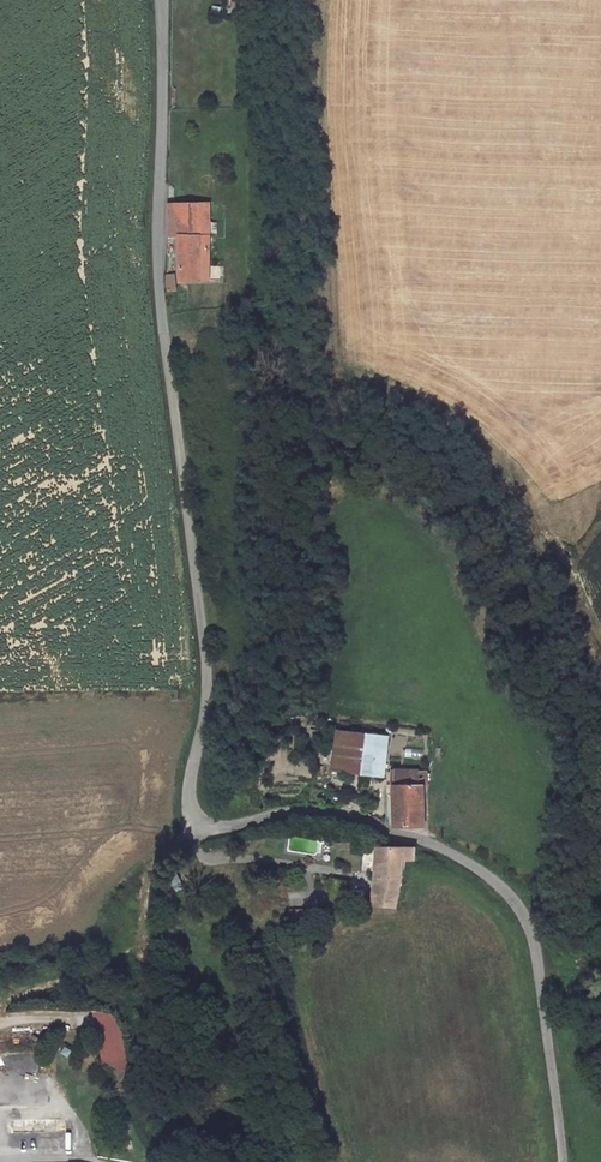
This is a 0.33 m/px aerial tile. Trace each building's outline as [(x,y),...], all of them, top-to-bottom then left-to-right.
[(211,199),(168,199),(169,210),(181,210),(201,210),(210,210),(211,199)] [(181,231),(181,210),(169,210),(168,231),(181,231)] [(209,276),(210,244),(201,244),(201,210),(181,210),(181,231),(181,275),(209,276)] [(210,244),(210,210),(201,210),(201,244),(210,244)] [(178,263),(168,263),(168,279),(178,280),(178,263)] [(343,722),(336,760),(386,769),(393,732),(343,722)] [(429,785),(429,769),(398,767),(395,823),(396,824),(424,826),(424,785),(429,785)] [(376,848),(373,909),(395,909),(404,860),(413,860),(411,848),(376,848)] [(423,856),(422,867),(433,869),(434,858),(423,856)] [(332,878),(330,894),(340,895),(342,880),(332,878)] [(96,1011),(106,1070),(129,1067),(120,1007),(96,1011)]
